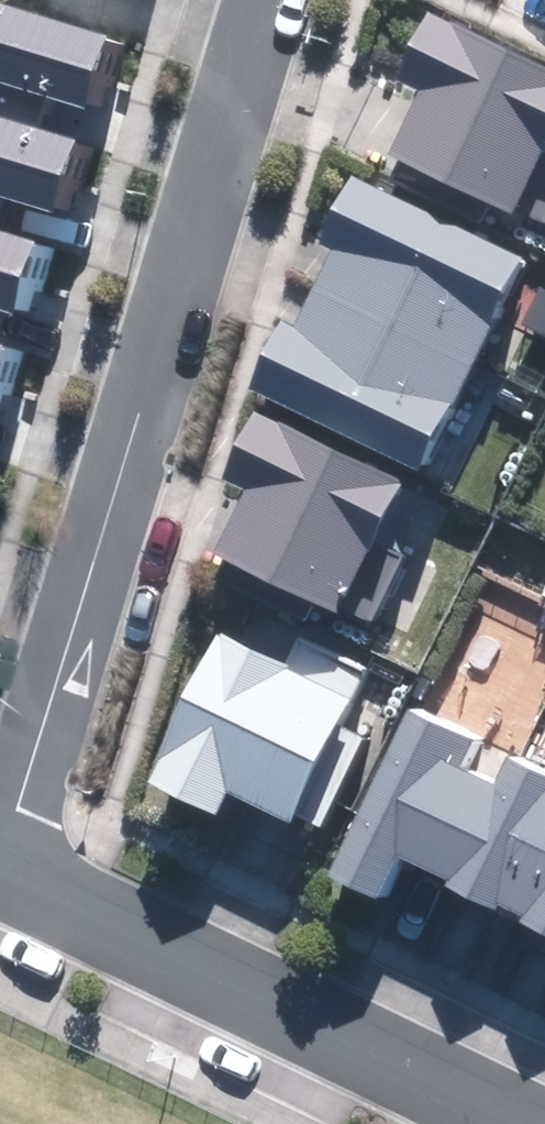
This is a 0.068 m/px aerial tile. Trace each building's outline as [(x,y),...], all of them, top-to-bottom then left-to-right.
[(86,108),(108,34),(0,2),(0,82),(86,108)] [(514,215),(544,149),(544,67),(433,14),(401,80),(422,90),(390,157),(514,215)] [(58,211),(79,137),(0,113),(0,193),(58,211)] [(249,387),(419,470),(524,258),(348,172),(318,233),(338,242),(294,330),(280,323),(249,387)] [(15,315),(35,242),(0,232),(0,311),(15,315)] [(211,549),(373,622),(403,555),(375,542),(404,480),(251,410),(234,448),(253,456),(211,549)] [(296,813),(319,826),(366,737),(344,725),(372,672),(303,635),(286,665),(224,632),(145,780),(210,815),(223,790),(290,825),(296,813)] [(509,756),(495,787),(460,770),(475,739),(411,709),(332,878),(377,899),(396,859),(544,929),(544,773),(509,756)]
